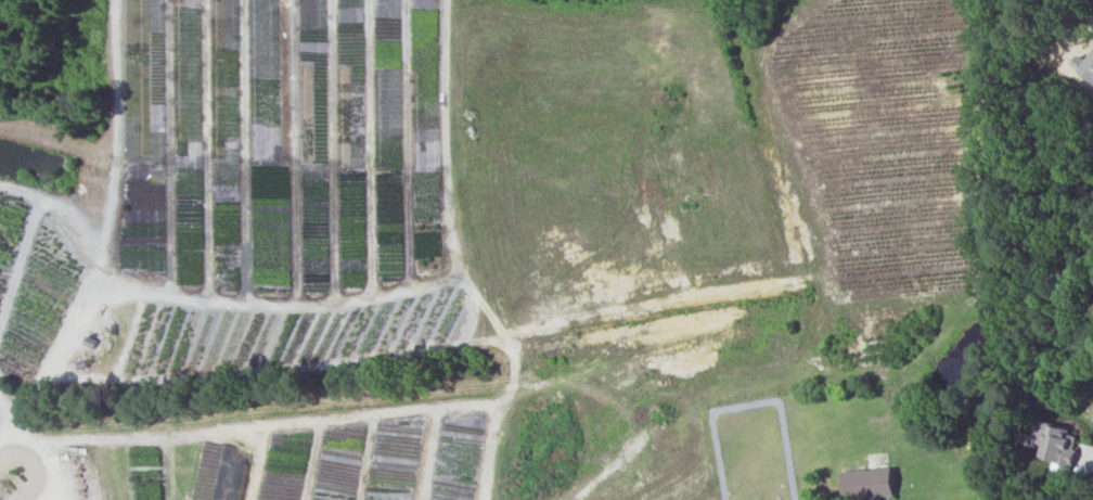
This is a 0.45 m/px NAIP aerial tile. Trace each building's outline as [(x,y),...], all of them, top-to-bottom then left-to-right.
[(1072,465),(1081,432),(1040,421),(1036,434),(1044,436),(1039,456),(1072,465)] [(883,496),(895,495),(894,468),(843,469),(843,499),(856,499),(883,499),(883,496)]
